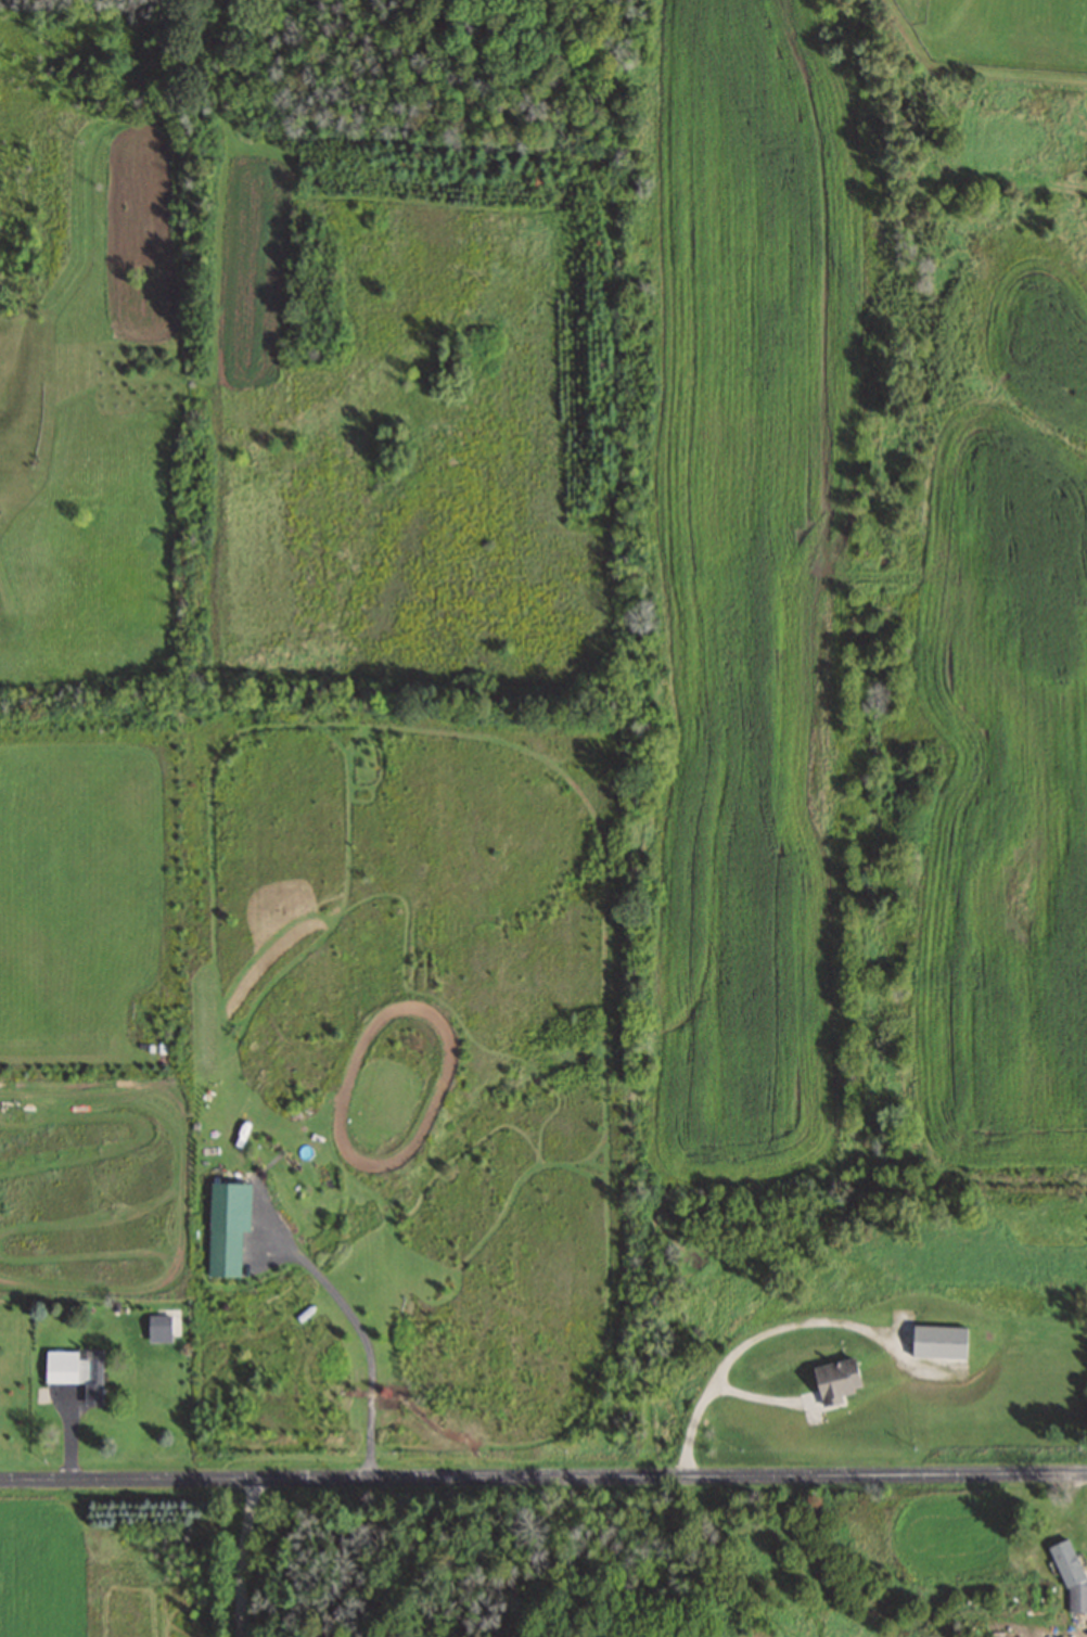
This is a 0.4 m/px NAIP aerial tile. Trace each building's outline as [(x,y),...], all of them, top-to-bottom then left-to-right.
[(206,1276),(238,1277),(240,1228),(247,1229),(248,1183),(209,1182),(206,1276)] [(967,1327),(911,1326),(910,1357),(967,1358),(967,1327)] [(44,1350),(44,1381),(99,1381),(99,1350),(44,1350)] [(820,1408),(844,1402),(842,1394),(863,1389),(856,1358),(811,1368),(820,1408)] [(1068,1538),(1048,1547),(1048,1548),(1066,1592),(1066,1613),(1086,1612),(1086,1585),(1068,1538)]
